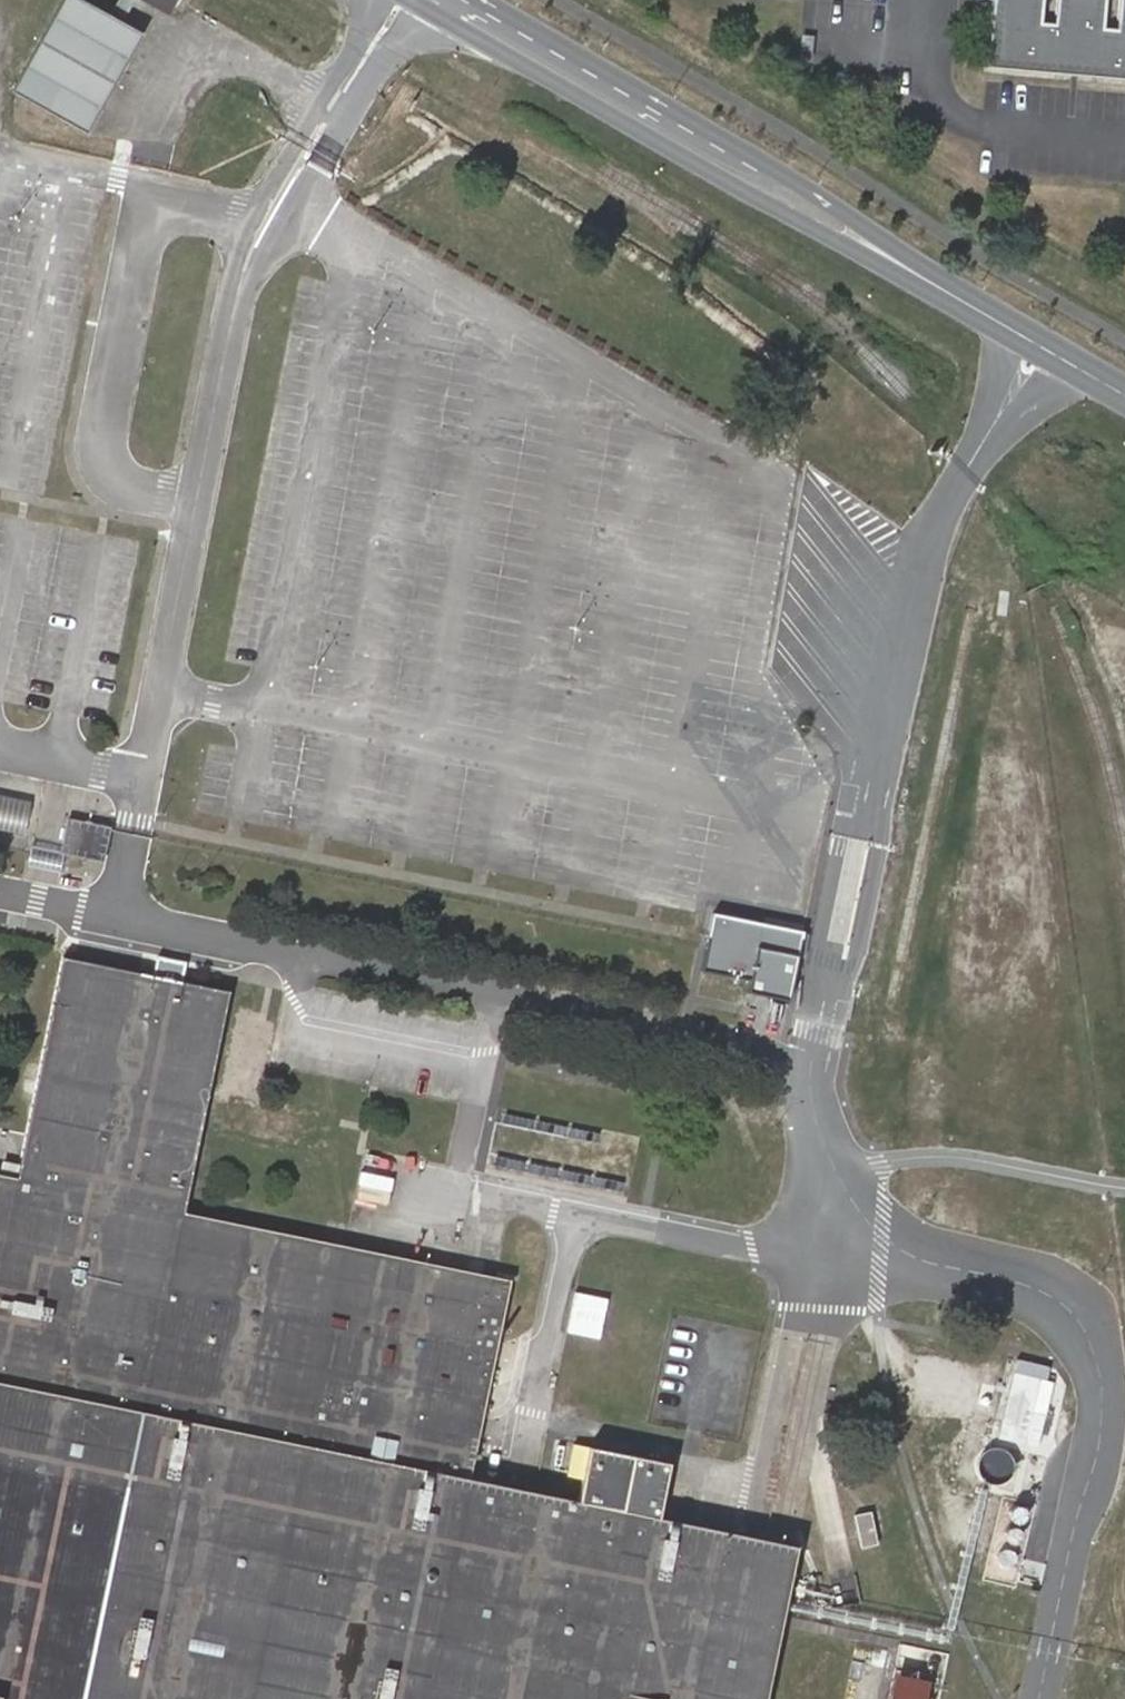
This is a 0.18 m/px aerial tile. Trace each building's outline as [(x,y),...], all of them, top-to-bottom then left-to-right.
[(82,0),(65,0),(16,89),(85,128),(138,33),(82,0)] [(165,12),(172,0),(144,0),(165,12)] [(989,65),(1124,76),(1124,0),(995,0),(989,65)] [(24,836),(30,799),(0,794),(0,832),(24,836)] [(108,833),(69,823),(65,849),(102,857),(108,833)] [(795,1547),(470,1475),(507,1279),(185,1209),(227,992),(62,956),(16,1174),(0,1171),(0,1698),(764,1698),(795,1547)] [(153,975),(181,981),(185,963),(157,957),(153,975)] [(975,1439),(969,1471),(984,1474),(990,1442),(975,1439)] [(1023,1530),(1031,1466),(1007,1463),(999,1527),(1023,1530)] [(853,1514),(861,1548),(878,1544),(871,1510),(853,1514)] [(894,1671),(889,1698),(925,1698),(930,1679),(894,1671)]
